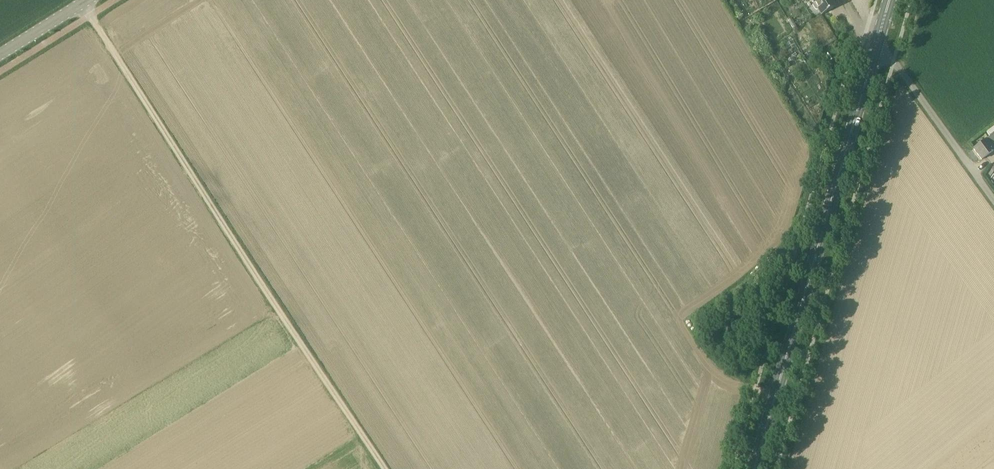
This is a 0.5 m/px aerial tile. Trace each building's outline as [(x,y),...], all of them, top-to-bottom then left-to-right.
[(823,14),(836,6),(833,0),(814,0),(815,1),(813,2),(813,5),(815,9),(818,10),(819,9),(823,14)] [(982,161),(993,152),(993,135),(973,150),(982,161)]
